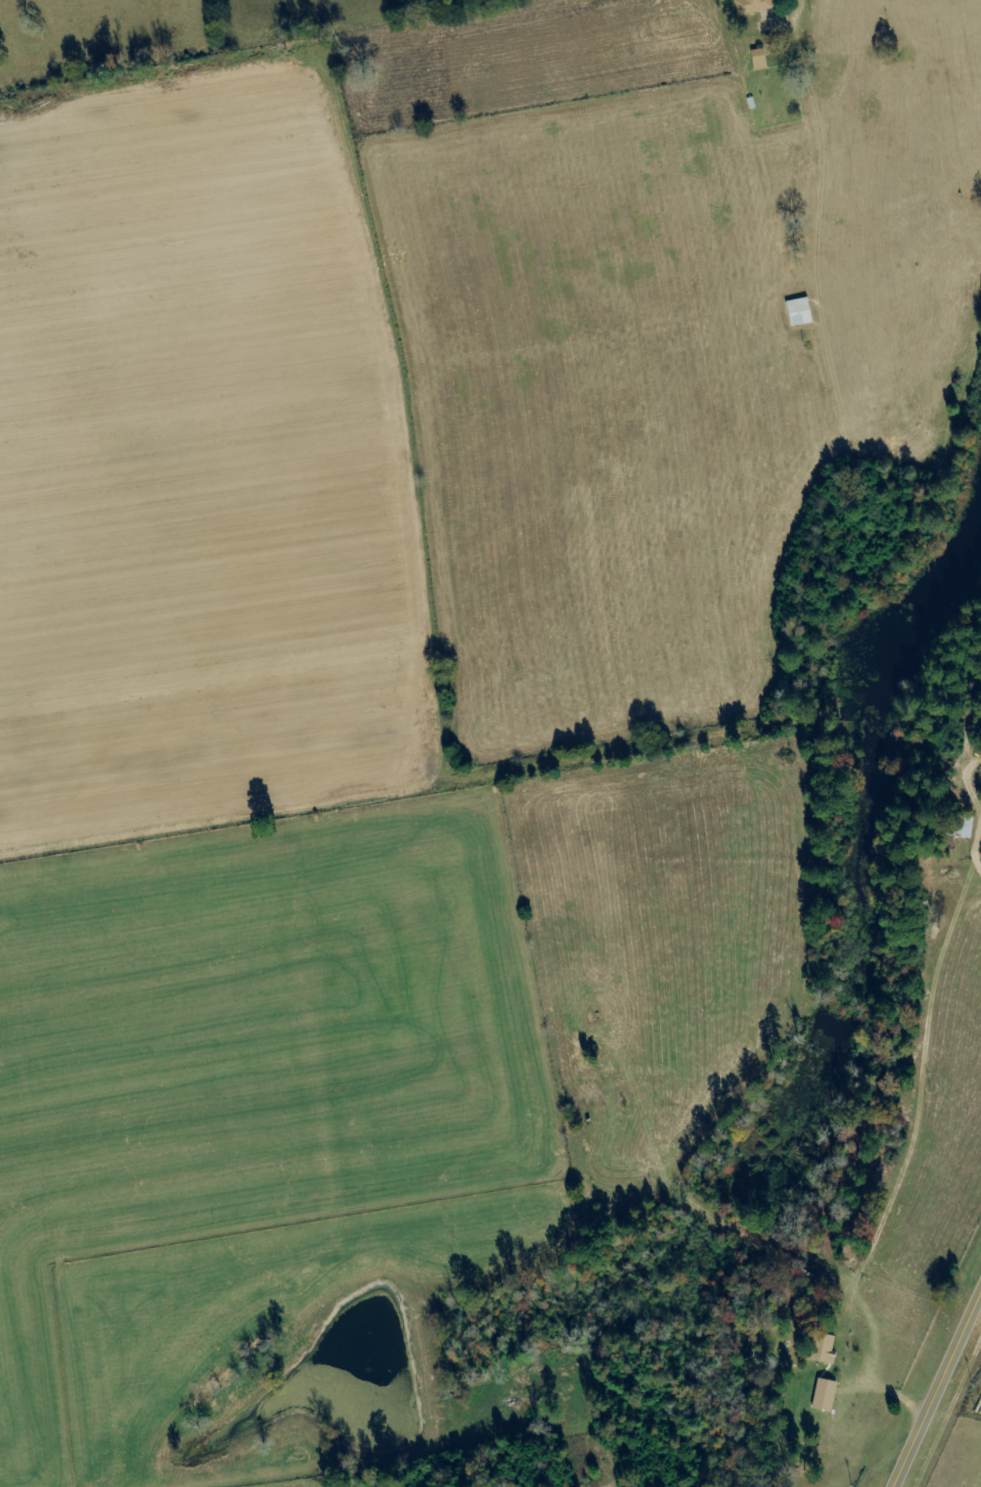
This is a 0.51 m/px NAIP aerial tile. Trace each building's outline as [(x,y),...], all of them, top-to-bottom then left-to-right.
[(748,52),(751,71),(765,69),(761,50),(748,52)] [(808,324),(805,299),(784,302),(787,326),(808,324)] [(830,1364),(833,1336),(808,1332),(804,1361),(830,1364)] [(808,1408),(828,1413),(835,1383),(815,1378),(808,1408)]
